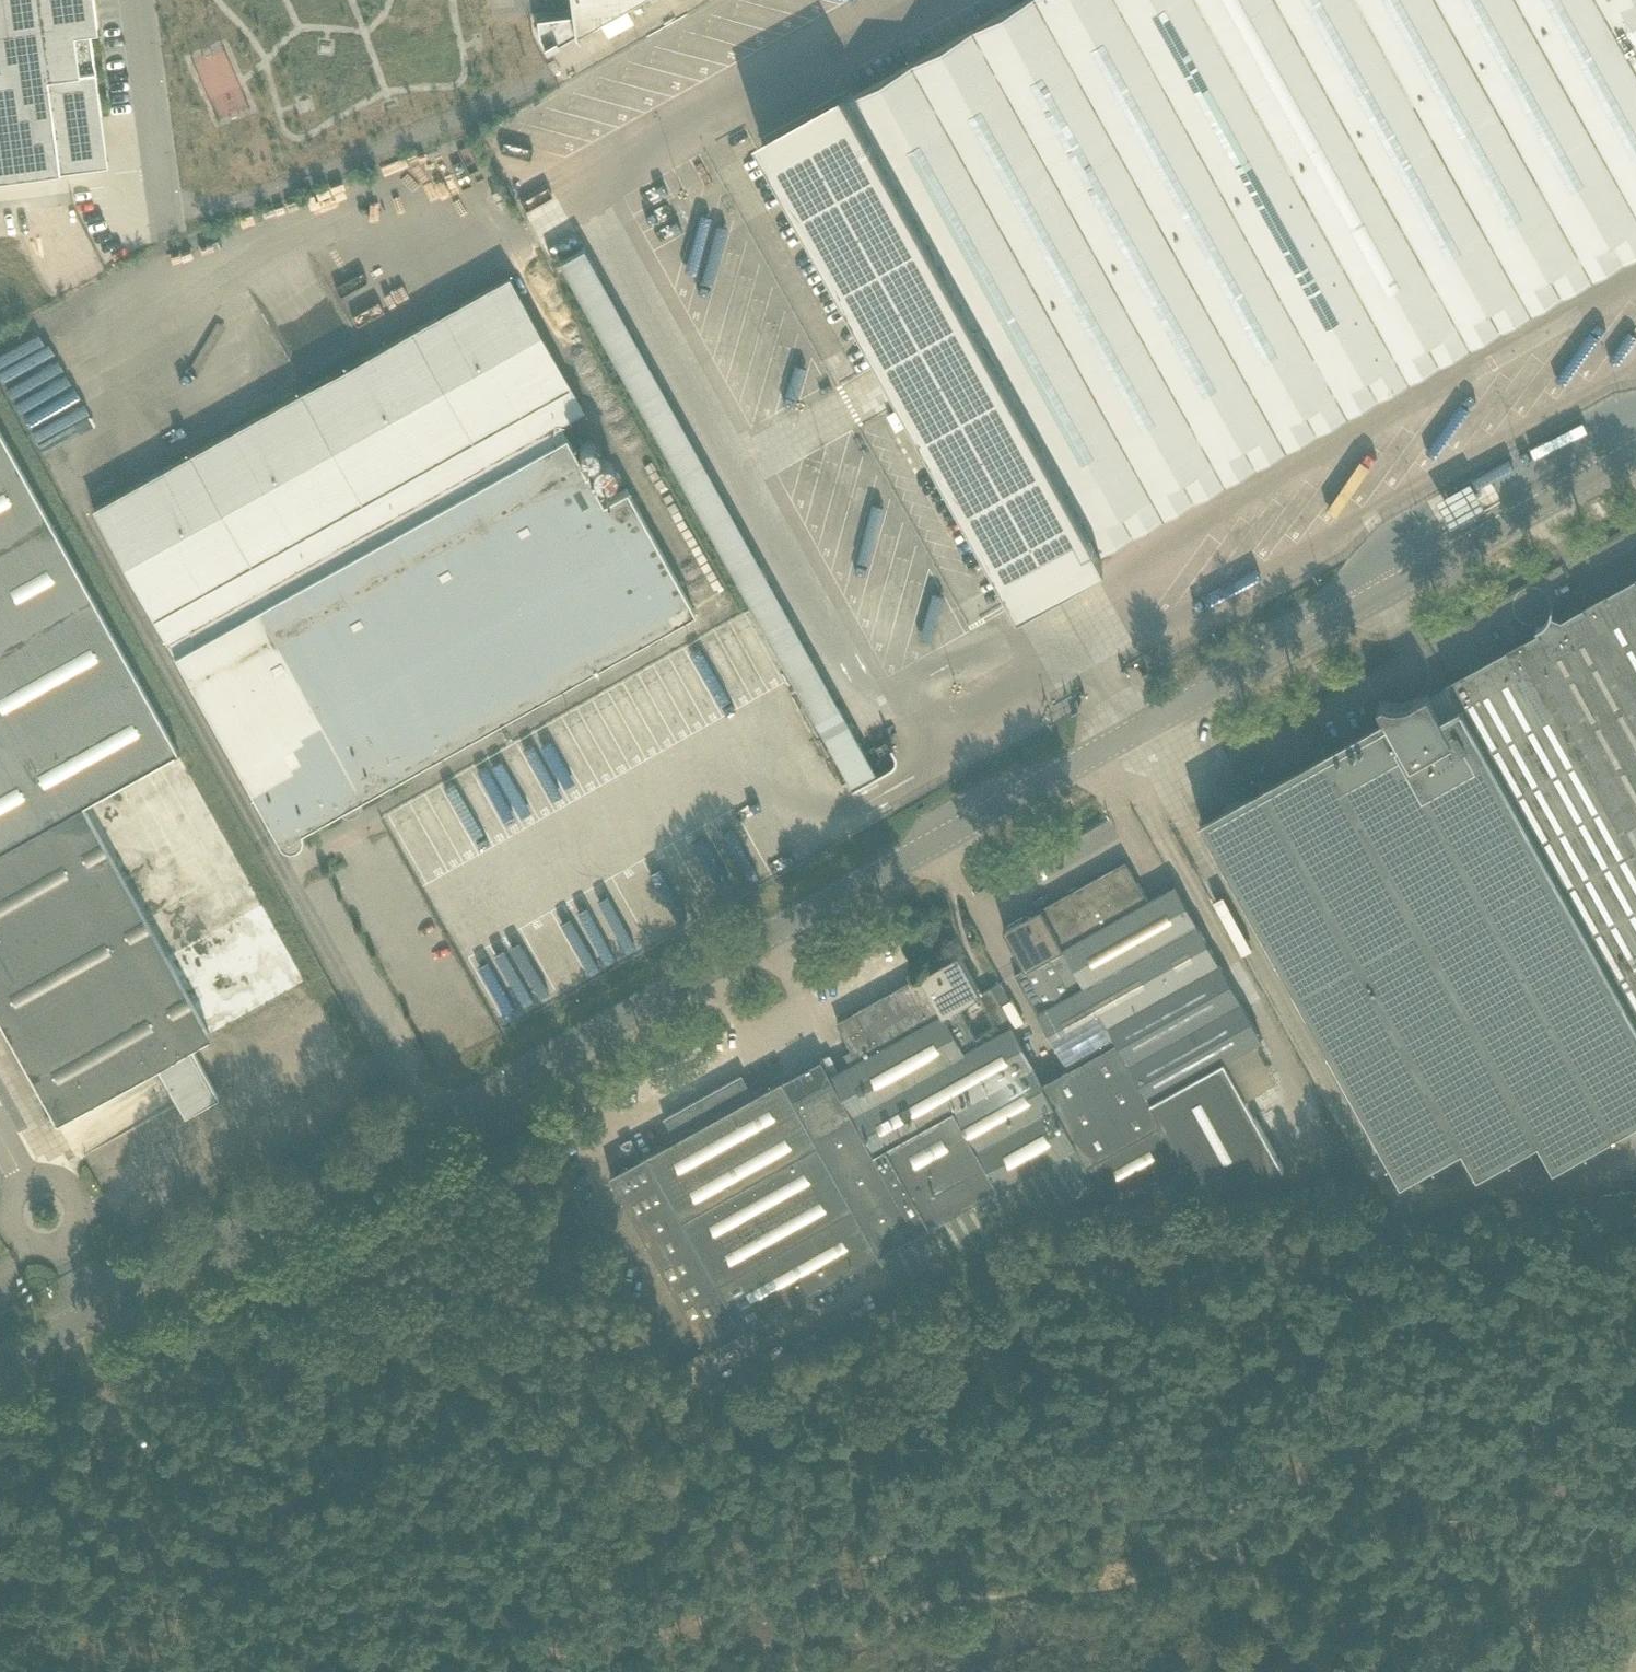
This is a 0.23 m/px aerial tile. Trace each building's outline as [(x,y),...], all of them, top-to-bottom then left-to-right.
[(99,163),(98,158),(97,149),(95,134),(93,117),(98,116),(100,116),(90,37),(89,29),(94,28),(97,27),(93,0),(0,0),(0,176),(99,163)] [(571,13),(536,18),(538,36),(546,49),(574,33),(575,33),(578,36),(579,36),(577,32),(584,28),(632,0),(569,0),(571,13)] [(852,96),(854,99),(853,100),(850,95),(844,99),(844,100),(770,142),(769,140),(762,144),(1015,598),(1021,594),(1020,593),(1095,551),(1096,553),(1102,549),(1100,544),(1101,544),(1103,547),(1315,429),(1399,382),(1412,375),(1510,321),(1532,308),(1635,250),(1635,0),(1025,0),(852,96)] [(426,185),(425,172),(455,171),(453,171),(468,171),(458,141),(446,142),(422,150),(424,150),(359,172),(391,171),(399,194),(426,185)] [(643,413),(729,566),(752,552),(667,400),(643,413)] [(50,521),(0,431),(0,548),(50,521)] [(1455,521),(1490,505),(1479,479),(1443,495),(1455,521)] [(686,512),(225,769),(353,998),(478,929),(502,972),(683,871),(659,828),(813,742),(686,512)] [(1551,606),(1551,608),(1551,611),(1550,612),(1549,615),(1549,616),(1547,618),(1545,620),(1543,622),(1536,626),(1538,629),(1447,679),(1461,704),(1442,715),(1428,691),(1418,696),(1415,698),(1412,700),(1411,701),(1408,702),(1404,703),(1399,703),(1397,703),(1394,703),(1391,703),(1389,702),(1386,701),(1384,700),(1378,704),(1385,715),(1201,817),(1402,1178),(1463,1144),(1478,1171),(1539,1137),(1554,1164),(1635,1119),(1635,574),(1561,616),(1552,612),(1553,606),(1551,606)] [(80,803),(177,750),(91,595),(0,645),(0,848),(80,803)] [(875,770),(838,705),(815,718),(852,783),(875,770)] [(0,848),(0,1022),(55,1121),(156,1064),(184,1114),(218,1095),(190,1045),(210,1035),(80,803),(0,848)] [(1042,906),(1041,907),(1108,1024),(1194,1177),(1284,1168),(1224,1060),(1262,1039),(1175,884),(1148,899),(1127,862),(1043,908),(1042,906)] [(1108,1024),(1041,907),(1004,928),(1026,967),(1015,973),(1026,992),(1037,1012),(1039,1011),(1070,1067),(1043,1082),(1077,1144),(1076,1144),(1097,1183),(1099,1186),(1112,1185),(1194,1177),(1108,1024)] [(959,953),(922,974),(944,1013),(958,1037),(965,1051),(978,1043),(957,1005),(981,992),(959,953)] [(1043,1082),(1012,1025),(1011,1025),(965,1051),(958,1037),(922,974),(921,974),(922,975),(838,1022),(852,1049),(845,1052),(851,1064),(831,1075),(833,1078),(814,1089),(921,1281),(1097,1183),(1076,1144),(1077,1144),(1043,1082)] [(921,1281),(814,1089),(795,1100),(783,1078),(765,1088),(762,1084),(754,1088),(756,1093),(754,1094),(743,1073),(741,1074),(742,1075),(666,1117),(666,1116),(664,1117),(676,1138),(611,1174),(708,1349),(878,1254),(900,1293),(921,1281)] [(311,1303),(305,1292),(295,1298),(301,1309),(311,1303)]
